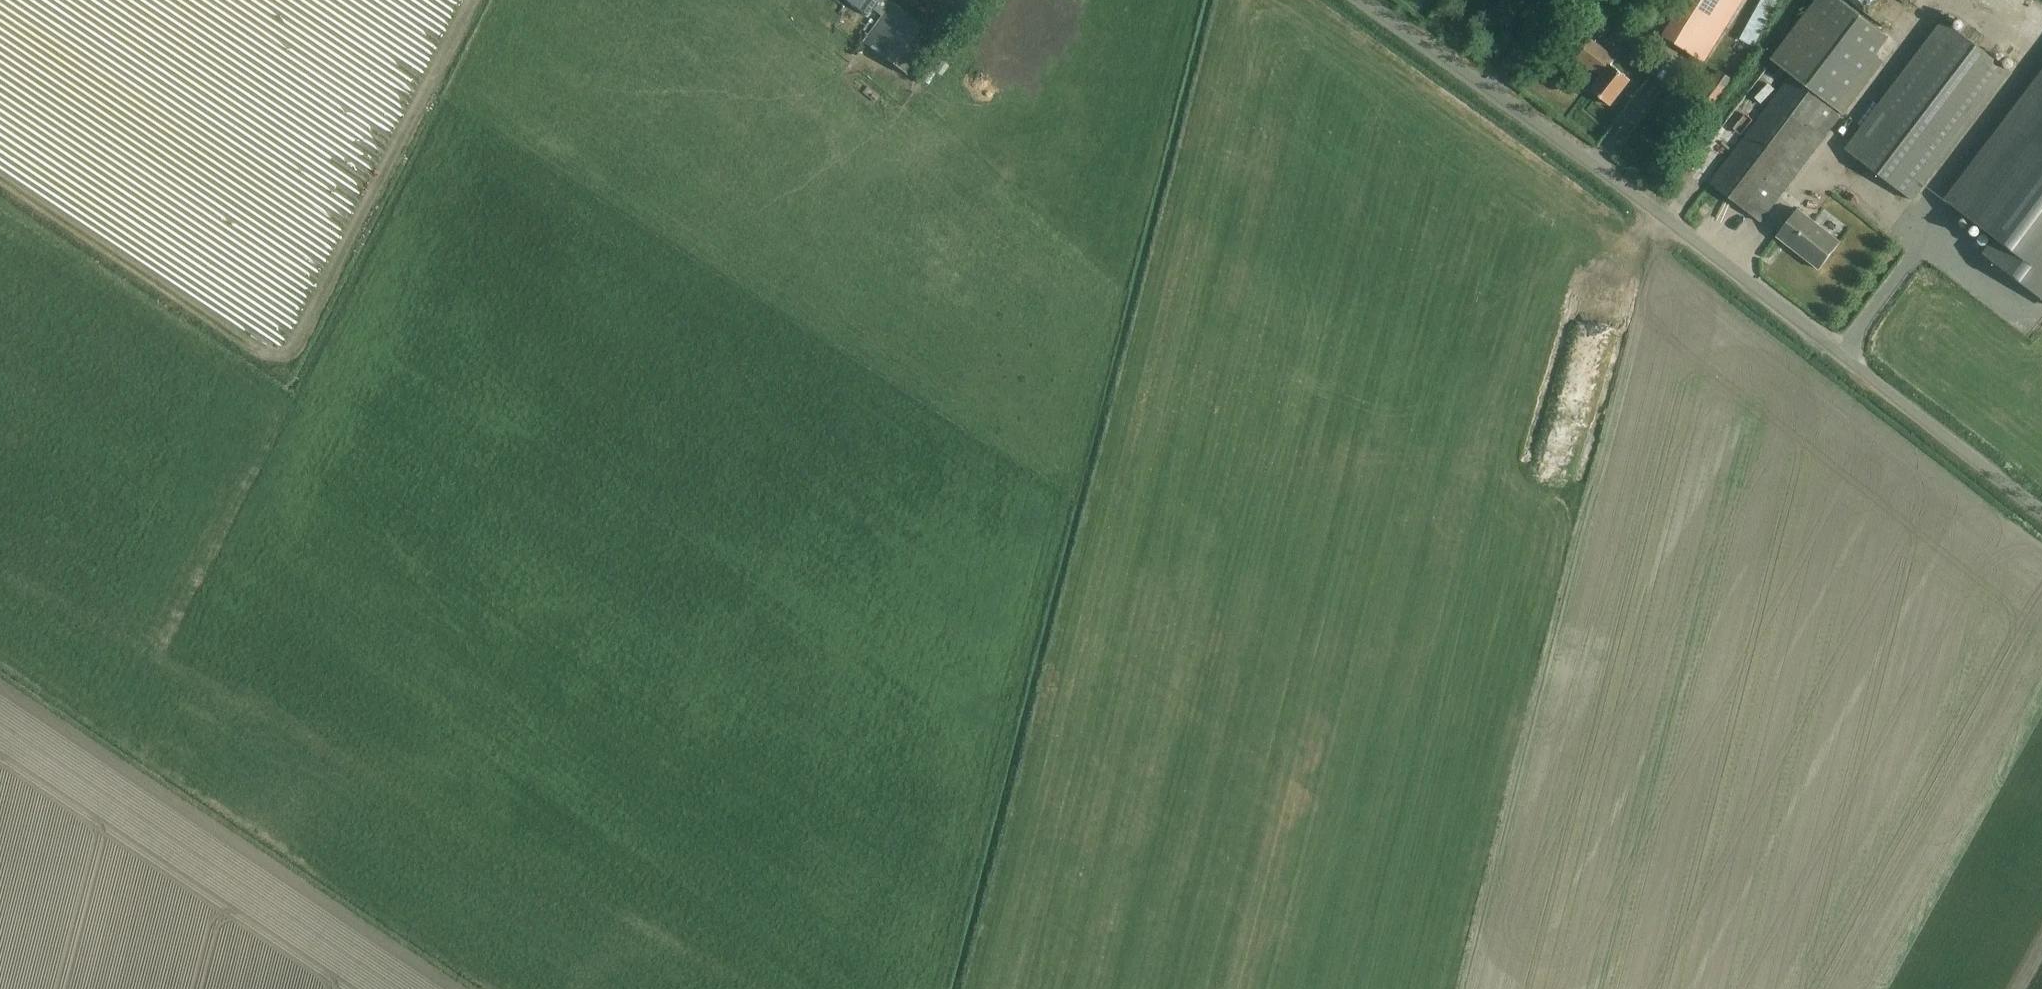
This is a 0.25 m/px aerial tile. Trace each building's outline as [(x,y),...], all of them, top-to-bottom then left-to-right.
[(880,0),(842,0),(867,18),(872,11),(880,0)] [(935,37),(885,0),(880,0),(872,11),(881,17),(863,43),(906,75),(935,37)] [(1663,40),(1704,66),(1745,0),(1688,0),(1663,40)] [(1710,184),(1760,223),(1898,44),(1841,0),(1822,0),(1773,63),(1792,78),(1710,184)] [(1947,22),(1847,151),(1913,201),(2012,73),(1947,22)] [(1610,107),(1630,81),(1611,66),(1616,60),(1592,41),(1578,59),(1602,78),(1591,92),(1610,107)] [(2041,298),(2041,77),(1947,201),(1998,241),(1986,257),(2041,299),(2041,298)] [(1840,244),(1798,210),(1777,237),(1820,270),(1840,244)]
